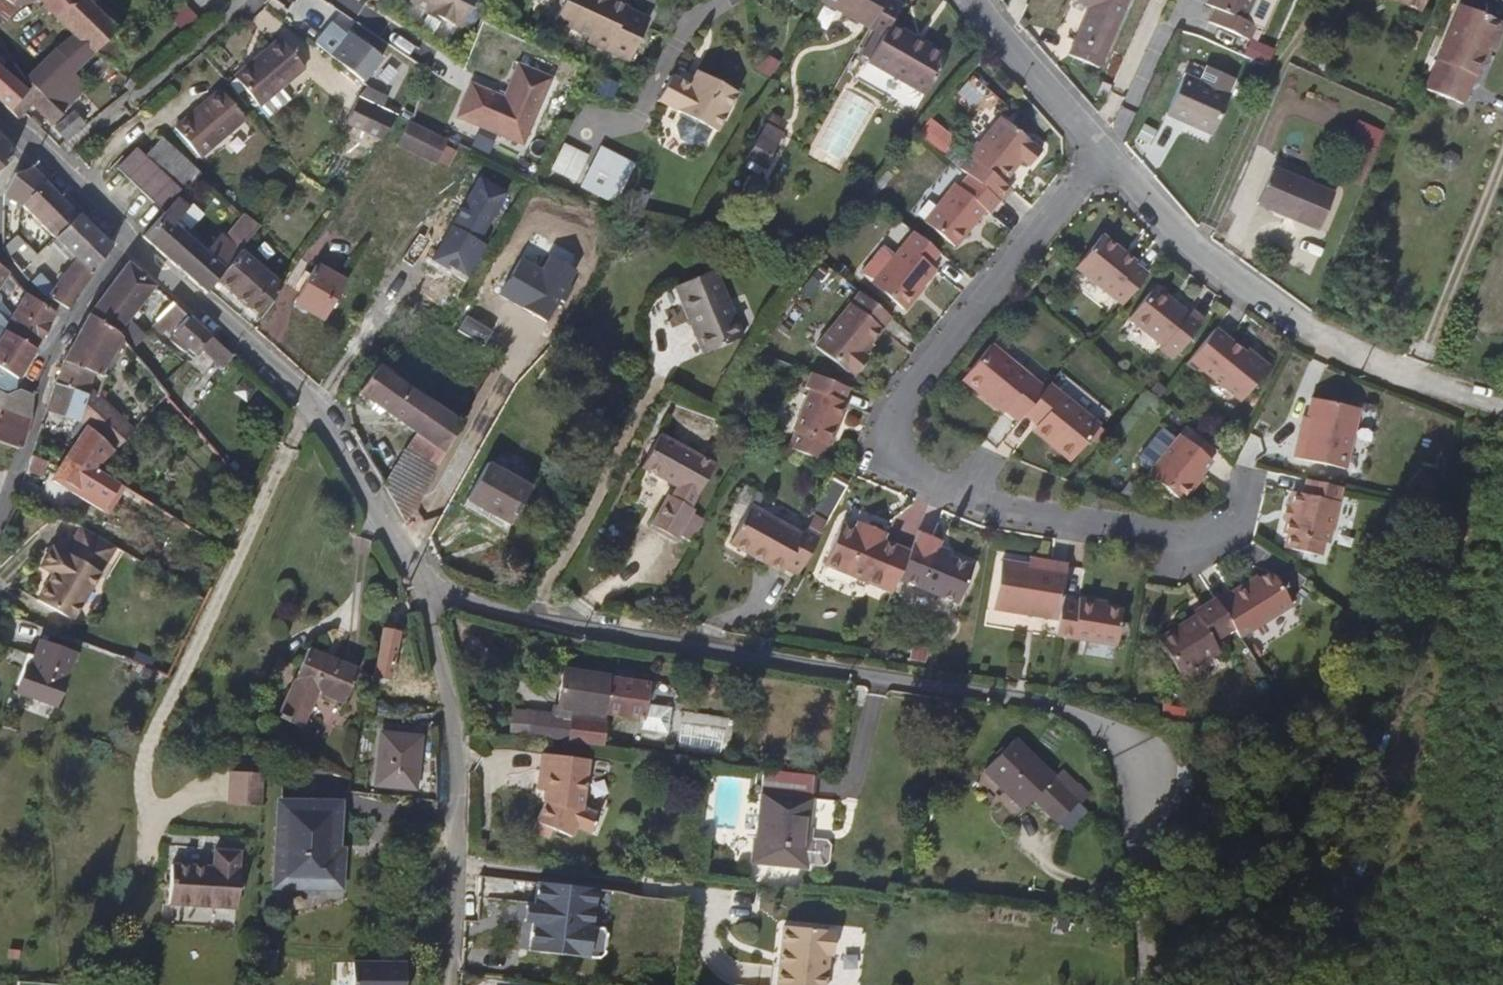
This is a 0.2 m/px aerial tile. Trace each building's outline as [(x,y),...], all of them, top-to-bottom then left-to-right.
[(14,11),(8,6),(1,0),(0,0),(0,23),(2,25),(14,11)] [(32,89),(48,103),(74,77),(114,35),(77,0),(72,0),(72,1),(71,0),(39,0),(37,2),(74,39),(51,55),(24,81),(32,89)] [(164,15),(184,35),(199,20),(178,0),(164,15)] [(410,2),(461,30),(476,0),(411,0),(410,2)] [(563,0),(538,0),(535,10),(556,19),(563,0)] [(556,21),(592,35),(590,40),(633,58),(651,14),(615,0),(564,0),(556,21)] [(870,27),(886,0),(820,0),(870,27)] [(870,27),(884,35),(868,61),(925,94),(944,61),(918,47),(920,41),(890,24),(901,5),(892,0),(886,0),(870,27)] [(1068,55),(1099,68),(1128,0),(1076,0),(1075,2),(1088,8),(1068,55)] [(1209,22),(1250,40),(1256,27),(1249,22),(1258,0),(1207,0),(1205,4),(1215,9),(1209,22)] [(1420,12),(1425,0),(1392,0),(1420,12)] [(1488,50),(1492,39),(1497,41),(1502,27),(1502,23),(1460,5),(1425,90),(1462,104),(1477,68),(1479,69),(1488,50)] [(375,57),(345,30),(325,53),(356,79),(375,57)] [(306,69),(279,39),(236,76),(268,115),(289,98),(283,89),(306,69)] [(1492,39),(1488,50),(1492,52),(1497,41),(1492,39)] [(946,57),(920,41),(918,47),(944,61),(946,57)] [(471,85),(457,118),(523,146),(551,79),(517,65),(504,99),(471,85)] [(738,91),(699,68),(691,82),(674,72),(661,96),(685,110),(713,126),(718,129),(738,91)] [(10,115),(22,100),(32,89),(24,81),(17,87),(0,72),(0,105),(10,115)] [(1185,76),(1166,117),(1209,136),(1227,95),(1185,76)] [(48,103),(63,117),(89,91),(74,77),(48,103)] [(598,96),(613,103),(620,86),(604,80),(598,96)] [(124,87),(130,92),(137,86),(130,81),(124,87)] [(32,89),(22,100),(53,128),(63,117),(48,103),(32,89)] [(175,128),(200,158),(245,120),(219,90),(175,128)] [(362,121),(386,134),(399,117),(370,104),(362,121)] [(713,126),(685,110),(678,122),(682,135),(693,142),(706,138),(713,126)] [(82,123),(72,114),(55,132),(66,142),(82,123)] [(916,131),(942,153),(957,135),(931,114),(916,131)] [(967,158),(1000,186),(1011,172),(1007,169),(1016,159),(1019,161),(1027,167),(1039,152),(998,120),(967,158)] [(437,164),(448,141),(409,122),(398,145),(437,164)] [(758,136),(747,157),(763,166),(775,146),(758,136)] [(144,156),(183,192),(200,173),(161,139),(144,156)] [(0,141),(0,172),(10,162),(10,151),(0,141)] [(551,169),(577,180),(589,152),(563,141),(551,169)] [(116,169),(164,213),(175,200),(183,192),(144,156),(135,149),(116,169)] [(633,166),(600,149),(592,164),(625,181),(633,166)] [(969,178),(998,202),(1007,191),(1000,186),(967,158),(958,170),(969,178)] [(1007,169),(1011,172),(1019,161),(1016,159),(1007,169)] [(625,181),(592,164),(582,182),(615,200),(625,181)] [(15,175),(3,194),(22,206),(44,181),(32,170),(15,175)] [(1273,170),(1257,205),(1317,229),(1332,196),(1273,170)] [(986,216),(998,202),(969,178),(959,189),(953,186),(923,224),(953,248),(982,213),(986,216)] [(44,181),(22,206),(54,239),(55,240),(56,239),(78,215),(44,181)] [(154,248),(206,294),(209,290),(218,279),(239,252),(221,236),(206,253),(171,221),(182,207),(175,200),(164,213),(146,233),(142,238),(154,248)] [(110,248),(78,215),(56,239),(55,240),(75,258),(48,297),(66,310),(110,248)] [(931,267),(941,254),(915,233),(872,287),(907,314),(927,290),(924,287),(936,272),(931,267)] [(26,273),(41,258),(17,235),(3,250),(26,273)] [(1128,307),(1152,278),(1139,268),(1125,255),(1128,252),(1109,237),(1082,270),(1128,307)] [(218,279),(262,317),(283,287),(240,250),(239,252),(218,279)] [(1125,255),(1139,268),(1141,264),(1128,252),(1125,255)] [(135,308),(151,287),(126,265),(108,289),(123,302),(117,312),(126,321),(131,327),(141,314),(135,308)] [(324,320),(347,282),(317,266),(295,303),(324,320)] [(676,286),(706,353),(743,337),(715,268),(676,286)] [(416,278),(407,292),(449,320),(458,307),(416,278)] [(123,302),(108,289),(87,316),(115,336),(126,321),(117,312),(123,302)] [(1175,349),(1172,353),(1186,364),(1217,324),(1203,313),(1200,317),(1166,291),(1141,322),(1175,349)] [(9,325),(8,327),(5,331),(34,350),(54,313),(26,296),(14,319),(0,303),(0,314),(9,325)] [(860,359),(870,348),(889,323),(858,298),(814,353),(845,377),(846,376),(854,381),(868,364),(865,362),(860,359)] [(172,337),(187,318),(169,303),(155,321),(172,337)] [(119,352),(124,347),(115,336),(87,316),(72,344),(63,362),(90,374),(98,378),(99,375),(115,347),(119,352)] [(193,355),(209,338),(187,318),(172,337),(168,340),(184,354),(188,350),(193,355)] [(1487,335),(1493,337),(1497,327),(1484,324),(1481,333),(1487,335)] [(1258,352),(1228,328),(1198,367),(1212,377),(1215,373),(1254,403),(1279,370),(1280,363),(1269,355),(1267,358),(1258,352)] [(13,378),(16,379),(34,350),(5,331),(0,339),(0,370),(13,378)] [(873,351),(870,348),(860,359),(865,362),(873,351)] [(1267,358),(1269,355),(1260,348),(1258,352),(1267,358)] [(169,370),(175,377),(195,357),(193,355),(188,350),(184,354),(169,370)] [(997,401),(1012,413),(1036,382),(994,351),(968,384),(986,398),(990,392),(998,398),(997,401)] [(90,374),(63,362),(55,383),(84,394),(86,387),(90,374)] [(403,424),(423,397),(378,366),(359,393),(403,424)] [(6,396),(18,389),(10,386),(13,378),(0,370),(0,394),(6,396)] [(852,392),(811,375),(805,391),(809,393),(792,434),(793,436),(827,450),(830,451),(849,407),(846,406),(852,392)] [(84,394),(55,383),(46,410),(77,421),(84,394)] [(86,387),(84,394),(77,421),(91,432),(113,452),(134,432),(103,401),(86,387)] [(1053,388),(1028,421),(1042,430),(1056,440),(1053,444),(1078,464),(1105,427),(1053,388)] [(25,434),(31,410),(32,396),(18,389),(6,396),(2,405),(0,410),(0,425),(25,434)] [(1328,396),(1323,416),(1318,438),(1312,436),(1308,457),(1360,469),(1376,407),(1328,396)] [(445,454),(462,423),(423,397),(403,424),(414,432),(441,451),(445,454)] [(1010,416),(1012,413),(997,401),(994,404),(1010,416)] [(1318,438),(1323,416),(1317,415),(1312,436),(1318,438)] [(14,446),(20,449),(25,434),(0,425),(0,441),(14,446)] [(1056,440),(1042,430),(1038,434),(1053,444),(1056,440)] [(91,432),(77,451),(66,465),(87,479),(96,470),(113,452),(91,432)] [(418,456),(437,467),(441,451),(414,432),(404,450),(418,456)] [(652,525),(677,539),(694,511),(689,508),(714,466),(662,436),(641,469),(662,481),(665,477),(679,486),(677,490),(671,497),(669,496),(652,525)] [(793,436),(791,440),(825,455),(827,450),(793,436)] [(1159,479),(1192,501),(1214,474),(1223,460),(1190,436),(1159,479)] [(791,440),(787,449),(823,462),(825,455),(791,440)] [(384,485),(407,522),(437,467),(418,456),(404,450),(394,467),(384,485)] [(41,460),(30,456),(19,491),(32,495),(35,487),(39,489),(45,467),(41,460)] [(488,463),(466,501),(497,519),(502,512),(514,518),(531,488),(488,463)] [(96,470),(87,479),(107,492),(114,481),(96,470)] [(1214,474),(1192,501),(1196,505),(1217,477),(1214,474)] [(665,477),(662,481),(677,490),(679,486),(665,477)] [(1343,545),(1357,488),(1323,480),(1319,494),(1308,491),(1298,534),(1301,536),(1298,550),(1334,557),(1336,545),(1343,545)] [(788,564),(799,571),(822,530),(811,523),(806,530),(753,500),(731,540),(750,551),(753,548),(786,566),(788,564)] [(675,543),(677,539),(652,525),(650,529),(675,543)] [(826,569),(892,595),(898,581),(908,553),(884,543),(886,537),(858,525),(855,532),(842,527),(826,569)] [(117,551),(81,529),(65,558),(52,550),(40,570),(53,578),(37,605),(72,625),(117,551)] [(908,553),(898,581),(960,604),(974,568),(949,558),(937,553),(938,548),(941,541),(917,532),(908,553)] [(784,570),(786,566),(753,548),(750,551),(784,570)] [(937,553),(949,558),(950,553),(938,548),(937,553)] [(1052,571),(1054,563),(1031,559),(1029,567),(1052,571)] [(1065,601),(1070,566),(1054,563),(1052,571),(1029,567),(1002,564),(995,610),(1062,621),(1065,601)] [(1250,625),(1258,634),(1259,632),(1302,601),(1307,598),(1282,565),(1261,581),(1258,577),(1230,598),(1250,625)] [(1230,598),(1229,596),(1207,612),(1210,616),(1175,642),(1201,677),(1236,650),(1229,641),(1250,625),(1230,598)] [(1062,621),(1059,637),(1124,646),(1130,611),(1113,608),(1101,607),(1101,600),(1085,597),(1084,604),(1065,601),(1062,621)] [(1101,607),(1113,608),(1113,602),(1101,600),(1101,607)] [(401,626),(385,622),(378,651),(396,654),(401,626)] [(41,643),(37,656),(32,671),(27,669),(19,692),(58,704),(74,653),(41,643)] [(315,692),(342,702),(354,668),(305,650),(288,691),(277,718),(301,728),(315,692)] [(32,671),(37,656),(31,655),(27,669),(32,671)] [(649,684),(584,673),(579,710),(645,720),(649,684)] [(526,734),(602,743),(604,722),(528,713),(526,734)] [(418,740),(382,736),(376,785),(412,789),(418,740)] [(1056,778),(1016,740),(984,772),(1022,810),(1033,799),(1058,824),(1079,802),(1072,792),(1079,784),(1065,769),(1056,778)] [(544,790),(537,790),(535,812),(541,812),(541,823),(572,837),(576,828),(592,834),(601,811),(585,803),(590,760),(541,753),(539,770),(546,771),(544,790)] [(759,860),(803,866),(804,864),(807,837),(814,775),(764,769),(756,842),(761,842),(759,860)] [(539,770),(537,790),(544,790),(546,771),(539,770)] [(260,809),(261,777),(228,775),(225,806),(260,809)] [(825,836),(826,797),(814,797),(813,835),(825,836)] [(332,857),(334,808),(279,806),(275,887),(336,890),(337,857),(332,857)] [(807,837),(804,864),(822,866),(827,862),(829,844),(825,839),(807,837)] [(209,855),(207,891),(165,889),(162,933),(230,937),(234,856),(209,855)] [(590,956),(598,884),(538,878),(536,902),(528,902),(526,919),(534,920),(531,950),(590,956)] [(784,925),(778,984),(826,984),(829,954),(833,954),(836,930),(784,925)] [(343,969),(344,984),(399,984),(398,968),(343,969)]
